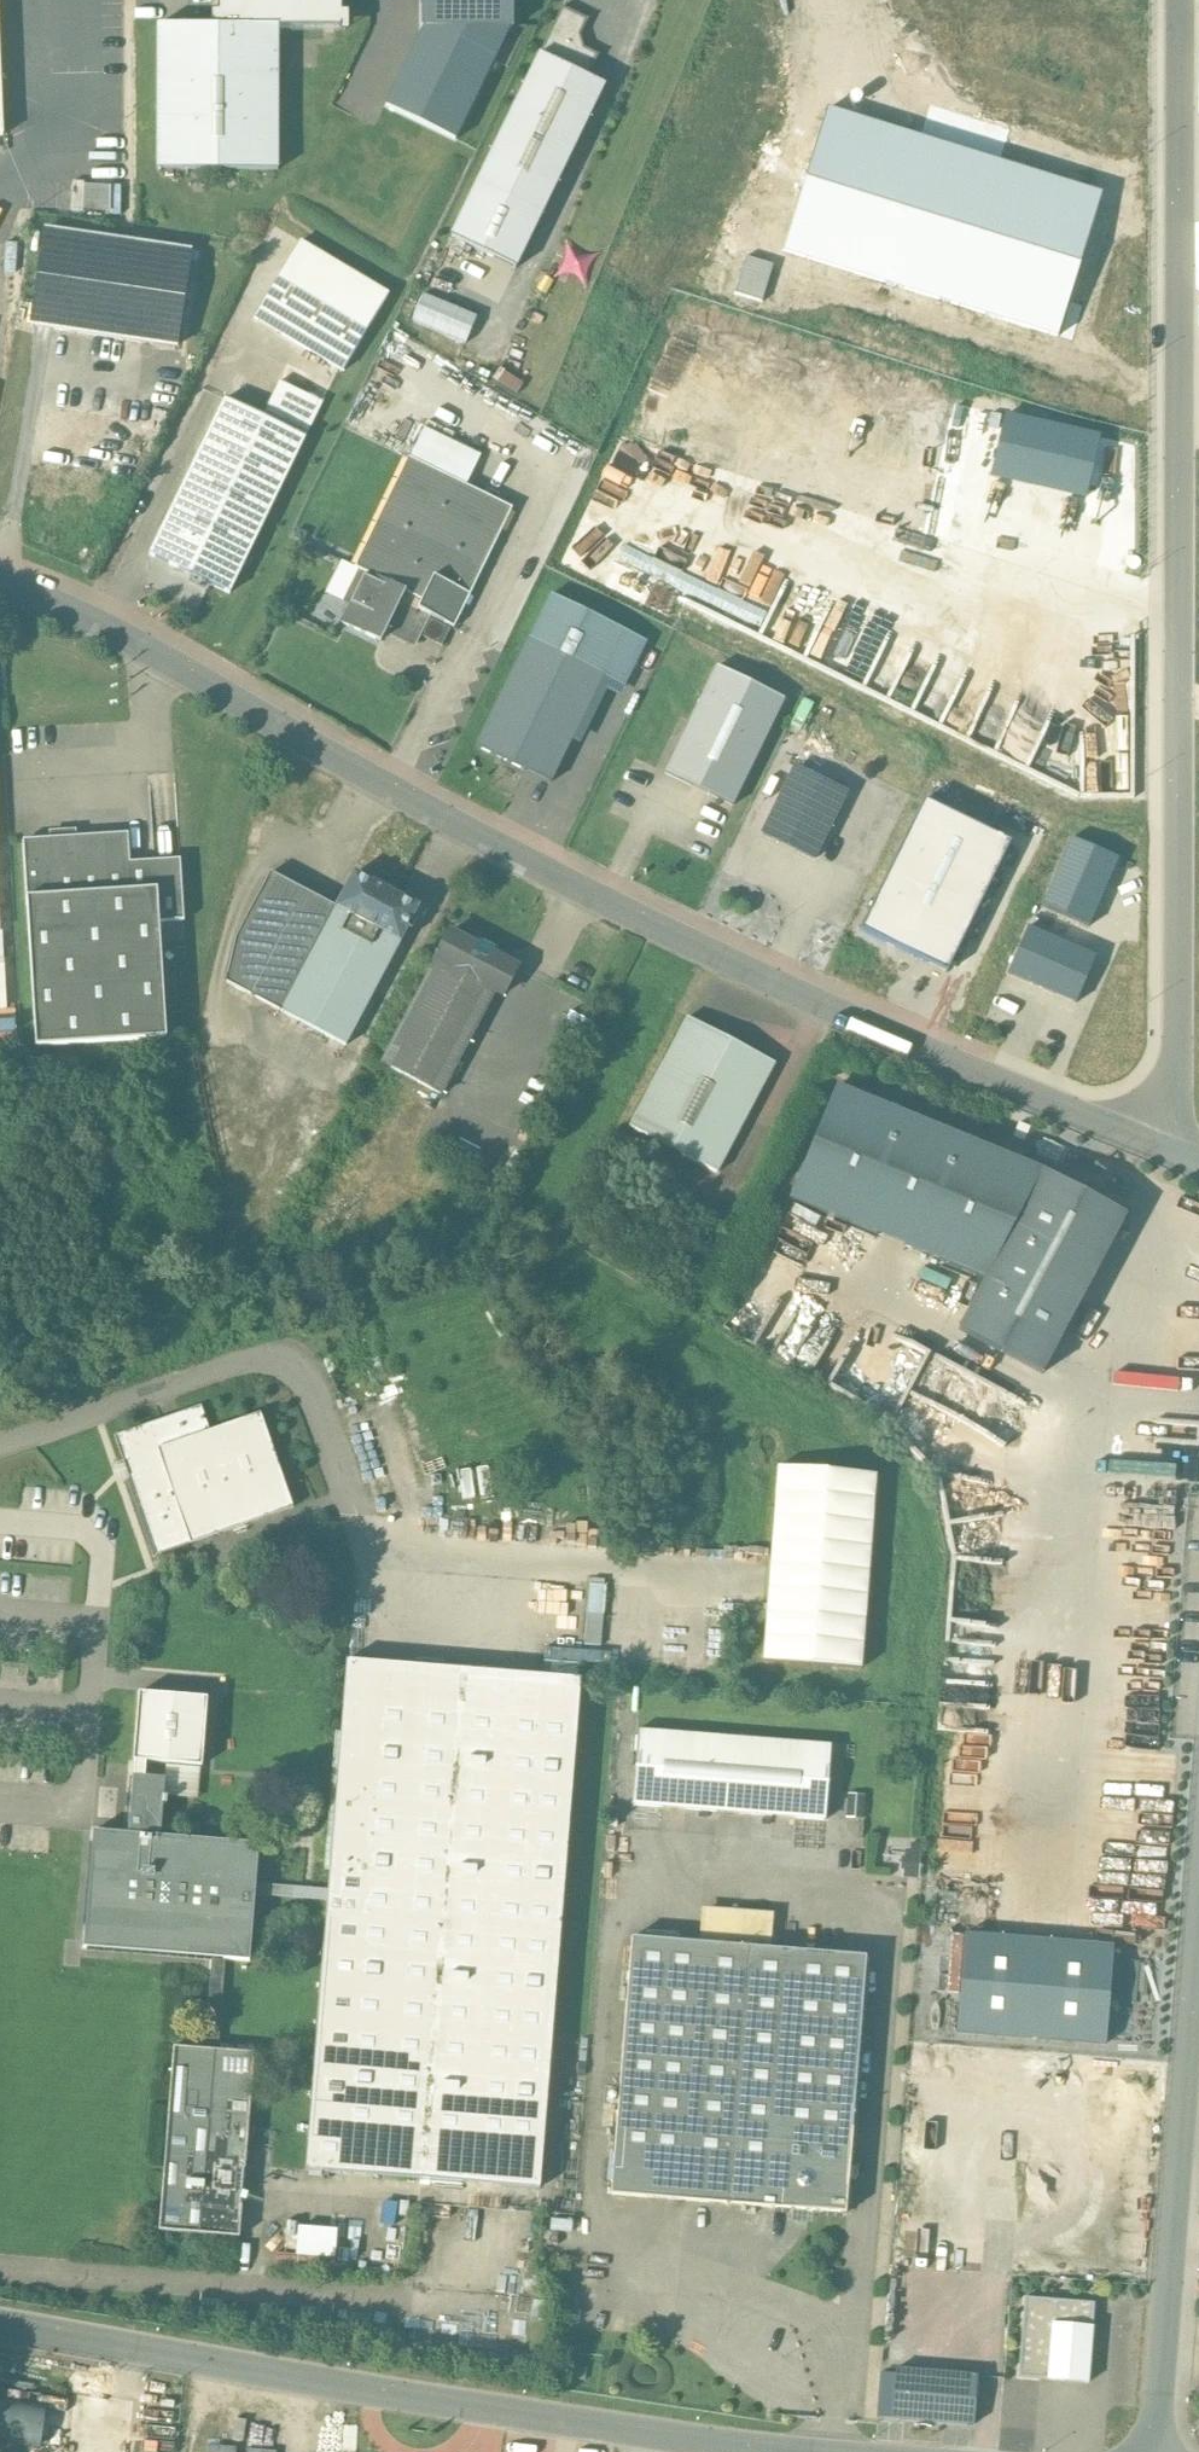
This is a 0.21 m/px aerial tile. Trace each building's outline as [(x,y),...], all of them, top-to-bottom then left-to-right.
[(160,22),(161,171),(285,170),(284,46),(293,46),(294,70),(324,70),(324,43),(340,43),(340,27),(353,27),(353,10),(344,10),(344,0),(225,0),(225,9),(216,9),(216,22),(160,22)] [(420,25),(512,25),(512,0),(420,0),(420,25)] [(566,1),(451,231),(519,264),(610,82),(592,73),(603,52),(584,43),(598,17),(566,1)] [(512,25),(420,25),(387,103),(457,137),(493,62),(507,35),(512,25)] [(520,41),(507,35),(493,62),(506,69),(520,41)] [(1099,197),(829,113),(788,247),(1057,330),(1099,197)] [(199,250),(48,227),(33,326),(184,349),(199,250)] [(397,292),(305,238),(257,318),(300,344),(268,414),(230,396),(151,551),(231,591),(345,368),(351,371),(397,292)] [(1096,439),(1008,419),(995,475),(1083,495),(1096,439)] [(342,623),(386,645),(393,632),(423,646),(429,633),(450,643),(517,507),(412,455),(378,519),(356,570),(366,575),(342,623)] [(604,675),(530,638),(477,747),(521,769),(551,783),(604,675)] [(785,700),(717,667),(665,774),(733,807),(785,700)] [(846,795),(794,770),(762,835),(814,860),(846,795)] [(1012,843),(924,801),(861,932),(949,974),(1012,843)] [(131,834),(23,840),(35,1047),(167,1039),(160,923),(185,921),(181,858),(133,861),(131,834)] [(1040,901),(1089,922),(1117,854),(1069,834),(1040,901)] [(354,864),(335,902),(275,872),(243,937),(234,982),(352,1043),(424,899),(354,864)] [(526,965),(453,927),(383,1063),(447,1095),(499,994),(509,999),(526,965)] [(1097,957),(1028,928),(1008,974),(1076,1004),(1097,957)] [(782,1061),(692,1015),(635,1127),(724,1172),(782,1061)] [(990,1274),(960,1331),(1045,1376),(1130,1216),(1046,1171),(824,1089),(785,1200),(990,1274)] [(207,1405),(110,1442),(158,1566),(299,1513),(262,1417),(218,1434),(207,1405)] [(882,1469),(778,1461),(762,1662),(866,1670),(882,1469)] [(580,1674),(580,1661),(546,1661),(545,1673),(580,1674)] [(262,1901),(332,1906),(313,2171),(548,2188),(585,1681),(353,1664),(337,1886),(263,1881),(265,1848),(168,1841),(173,1782),(144,1780),(146,1754),(200,1758),(205,1695),(142,1690),(132,1834),(98,1832),(90,1955),(214,1964),(208,2047),(175,2045),(162,2230),(246,2236),(259,2053),(229,2051),(235,1964),(257,1965),(262,1901)] [(831,1746),(639,1730),(633,1805),(825,1821),(831,1746)] [(706,1941),(638,1936),(616,2198),(853,2218),(875,1955),(777,1947),(780,1915),(709,1909),(706,1941)] [(1115,1945),(965,1933),(957,2033),(1107,2045),(1115,1945)] [(296,2255),(338,2256),(339,2225),(297,2224),(296,2255)] [(1027,2296),(1019,2378),(1088,2384),(1096,2303),(1027,2296)] [(975,2376),(896,2370),(892,2418),(974,2425),(978,2376),(975,2376)] [(48,2406),(0,2404),(0,2439),(46,2442),(48,2406)]
